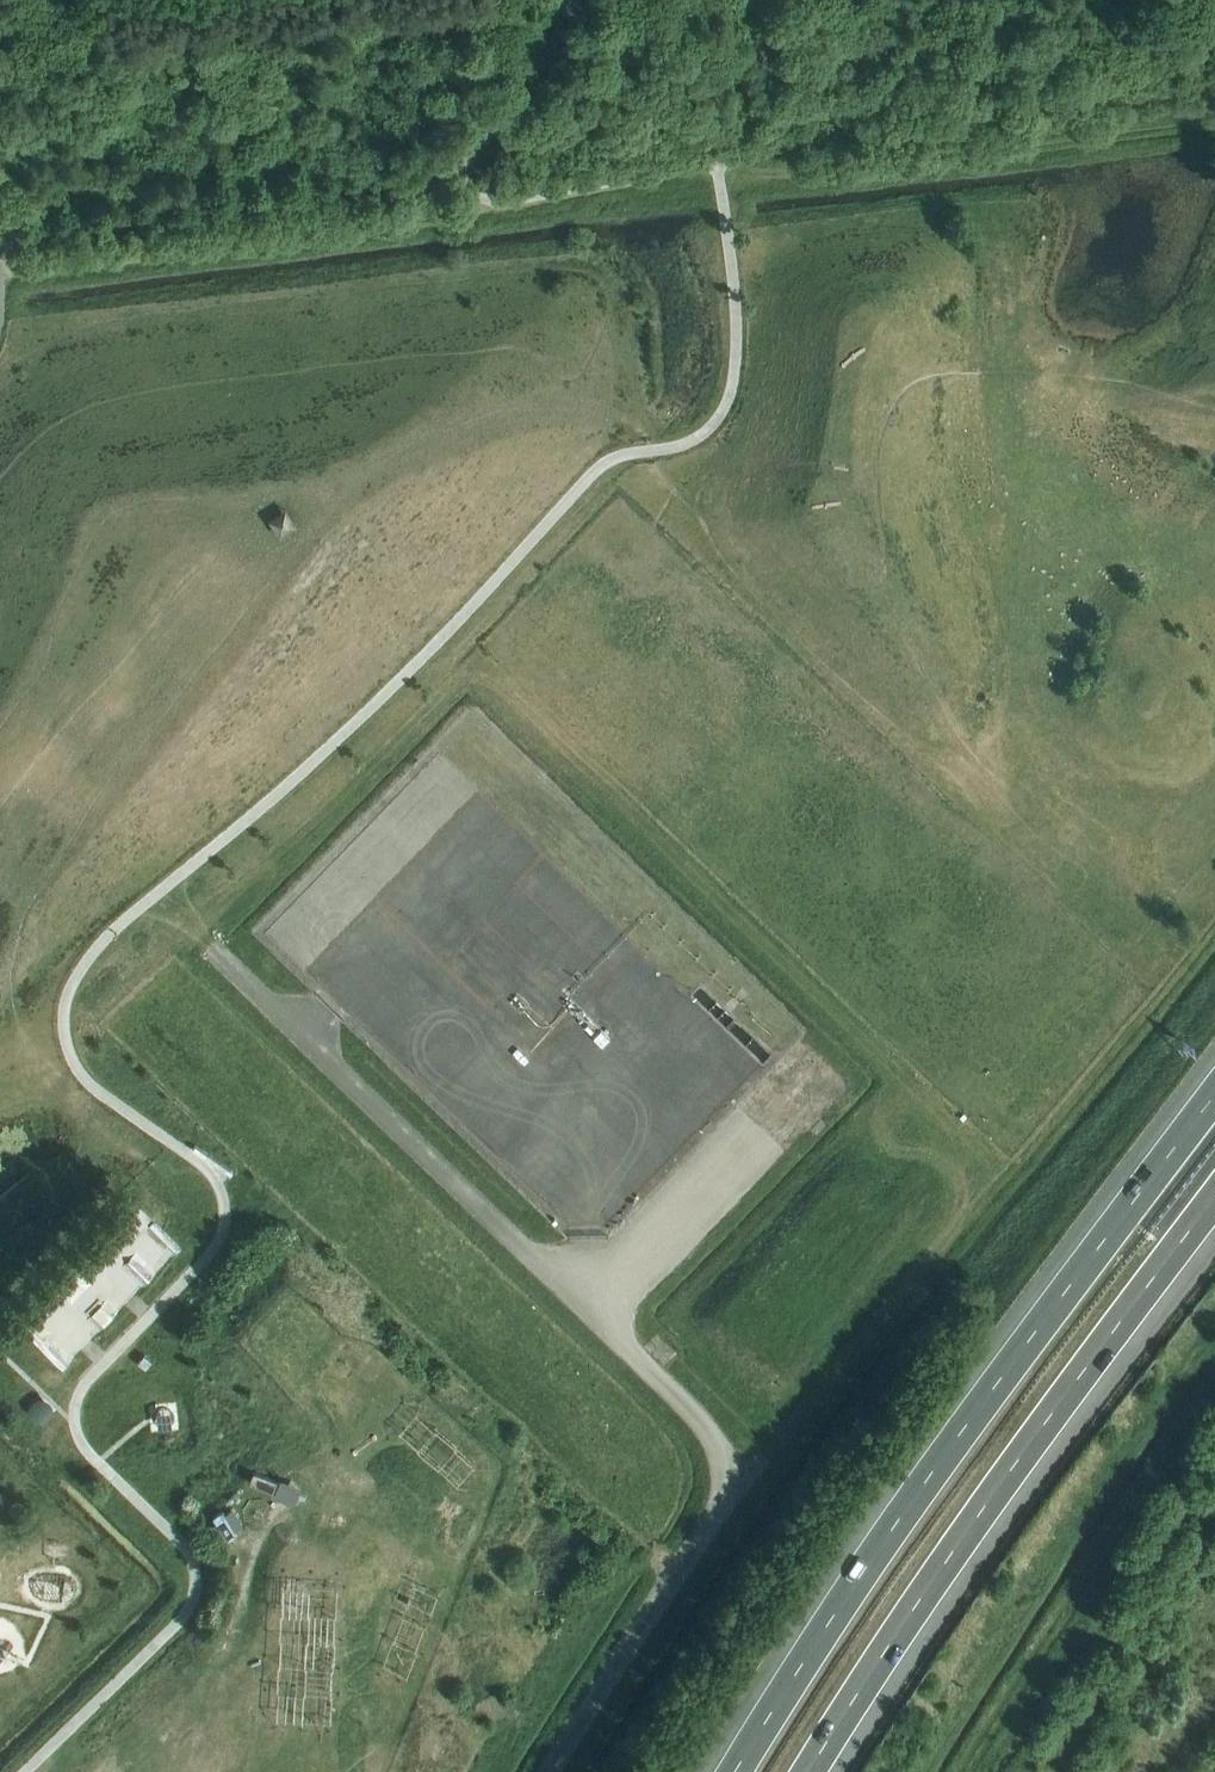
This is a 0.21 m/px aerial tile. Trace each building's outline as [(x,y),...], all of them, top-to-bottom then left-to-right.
[(286,508),(268,520),(280,538),(298,526),(286,508)]
